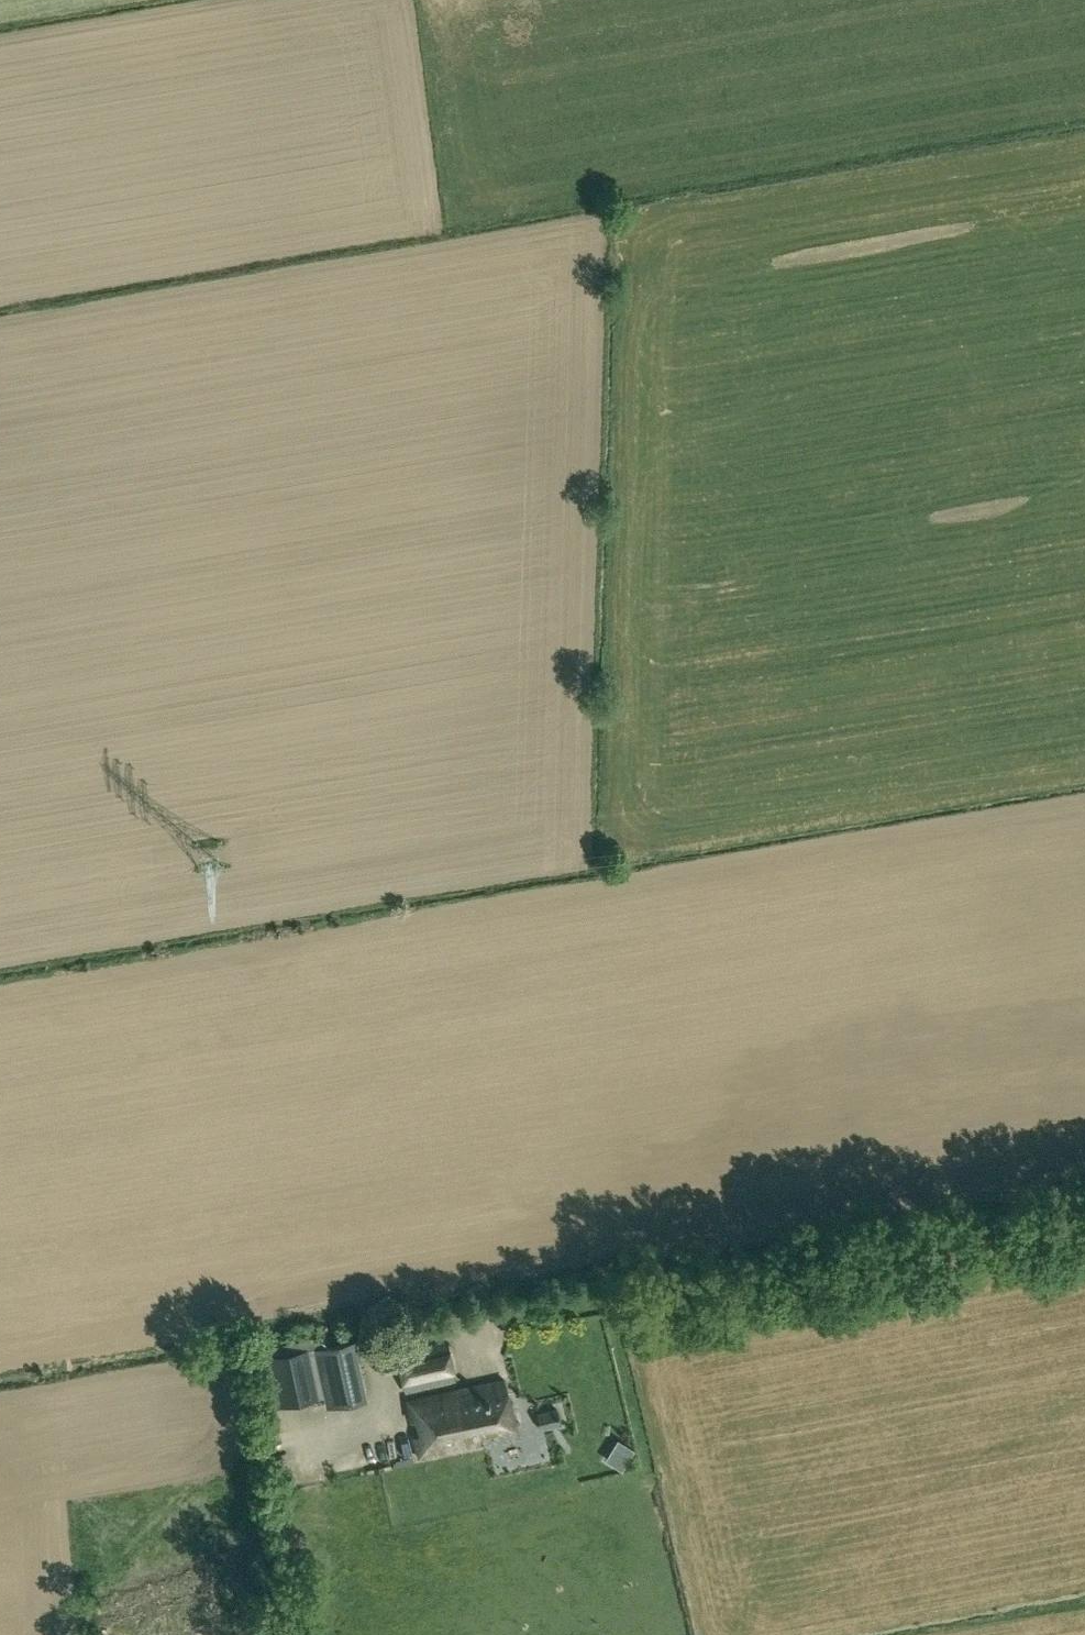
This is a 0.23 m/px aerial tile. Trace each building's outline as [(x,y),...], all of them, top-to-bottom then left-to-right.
[(271,1356),(281,1405),(318,1397),(318,1395),(324,1393),(327,1407),(367,1398),(354,1338),(314,1347),(271,1356)] [(446,1339),(398,1351),(407,1392),(456,1380),(446,1339)] [(421,1456),(483,1444),(483,1441),(518,1434),(504,1378),(409,1400),(412,1418),(417,1418),(422,1434),(415,1437),(421,1456)] [(541,1428),(561,1423),(558,1407),(538,1412),(541,1428)]
